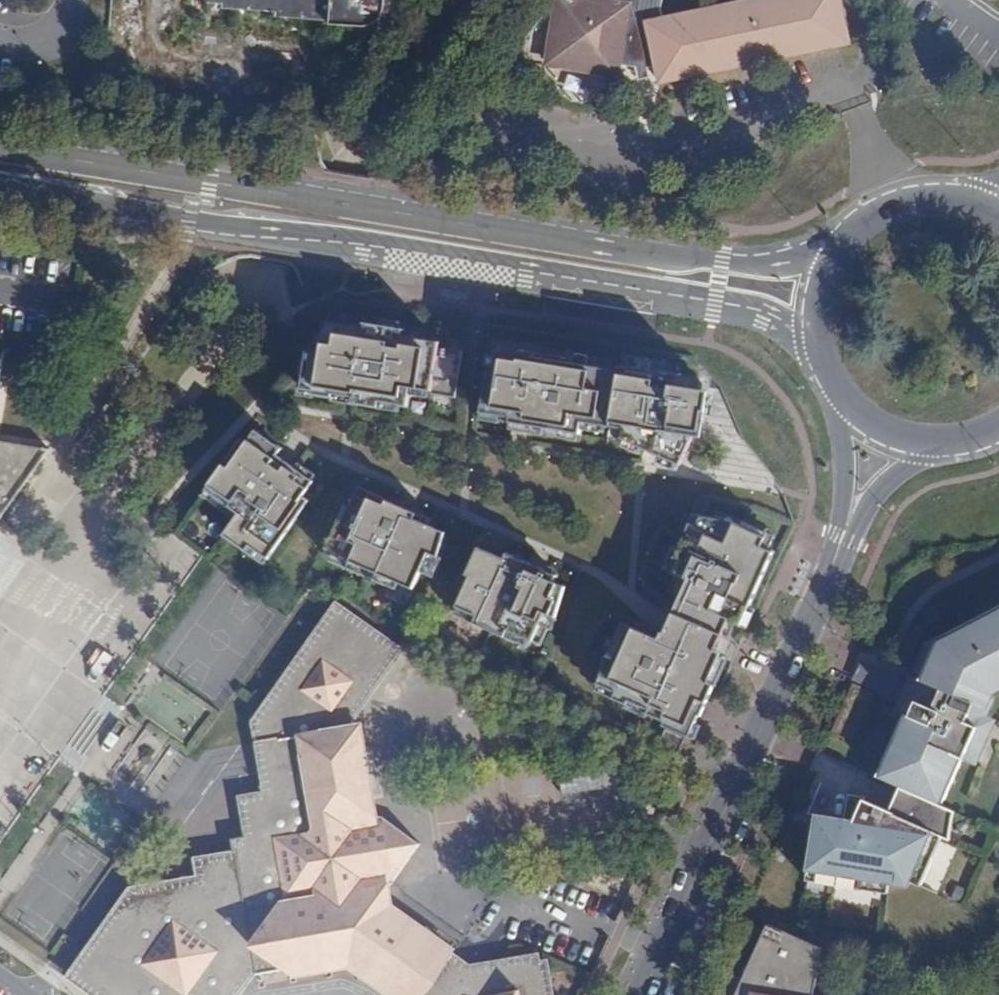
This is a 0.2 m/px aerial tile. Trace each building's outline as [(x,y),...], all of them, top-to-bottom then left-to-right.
[(380,22),(387,13),(387,0),(187,0),(186,1),(223,4),(222,9),(276,13),(276,18),(328,21),(328,26),(358,28),(365,28),(371,27),(380,22)] [(595,0),(559,0),(549,64),(617,75),(619,65),(635,67),(637,75),(649,73),(648,68),(657,67),(660,82),(848,42),(840,0),(753,0),(662,19),(662,8),(663,0),(597,0),(595,0)] [(366,328),(326,322),(319,367),(307,366),(303,389),(315,391),(315,395),(354,401),(353,403),(380,407),(380,402),(408,406),(412,388),(431,391),(431,394),(455,398),(463,350),(440,347),(440,342),(403,336),(405,329),(367,323),(366,328)] [(487,372),(481,413),(546,424),(546,429),(581,434),(583,422),(690,440),(700,379),(620,366),(619,370),(565,361),(565,358),(524,351),(523,355),(498,351),(495,373),(487,372)] [(255,430),(246,443),(241,439),(208,486),(241,509),(236,517),(247,524),(237,538),(268,560),(309,501),(303,497),(314,481),(287,463),(286,466),(275,459),(282,449),(255,430)] [(3,516),(44,457),(50,449),(0,441),(0,520),(3,516)] [(345,506),(335,528),(345,532),(335,553),(351,560),(349,565),(377,577),(379,574),(392,580),(390,585),(411,595),(421,573),(427,575),(433,562),(437,564),(446,533),(428,526),(430,520),(358,487),(349,508),(345,506)] [(673,614),(729,638),(753,581),(760,584),(774,552),(762,547),(767,537),(727,520),(701,516),(697,525),(690,522),(678,550),(672,548),(663,568),(688,579),(673,614)] [(505,559),(478,548),(466,575),(470,577),(456,608),(477,616),(474,623),(505,638),(508,631),(540,645),(548,628),(553,630),(566,587),(555,581),(558,574),(508,552),(505,559)] [(250,836),(231,839),(234,856),(200,861),(203,880),(132,892),(88,955),(80,966),(81,967),(79,971),(81,980),(84,982),(83,983),(100,994),(232,994),(230,980),(355,958),(407,994),(548,994),(543,965),(535,967),(534,959),(468,970),(391,908),(385,880),(396,878),(421,844),(382,816),(371,818),(352,710),(356,709),(399,647),(340,605),(256,723),(266,779),(271,778),(274,795),(280,831),(250,836)] [(928,643),(921,661),(920,660),(912,677),(908,687),(903,698),(897,711),(904,714),(877,777),(900,787),(919,795),(942,806),(963,759),(972,763),(986,731),(977,727),(992,692),(989,691),(990,689),(997,685),(998,689),(998,606),(928,643)] [(729,638),(673,614),(664,635),(719,659),(729,638)] [(614,660),(601,689),(689,728),(701,700),(719,659),(664,635),(662,633),(659,639),(621,622),(606,657),(614,660)] [(908,687),(860,665),(855,678),(903,698),(908,687)] [(875,693),(854,684),(833,732),(854,741),(875,693)] [(685,738),(665,729),(656,749),(677,758),(685,738)] [(911,812),(919,795),(900,787),(893,804),(911,812)] [(244,800),(250,836),(280,831),(274,795),(244,800)] [(942,806),(919,795),(911,812),(893,804),(890,811),(863,799),(854,822),(853,823),(858,823),(856,830),(815,824),(806,880),(861,889),(862,878),(889,883),(907,886),(909,881),(920,857),(931,861),(942,836),(928,829),(950,809),(942,806)] [(954,811),(950,809),(928,829),(942,836),(954,811)] [(853,823),(854,822),(817,816),(815,824),(856,830),(858,823),(853,823)] [(931,861),(920,857),(909,881),(920,886),(931,861)] [(889,883),(862,878),(861,889),(888,893),(889,883)] [(822,948),(813,944),(768,924),(736,994),(815,994),(822,948)]
